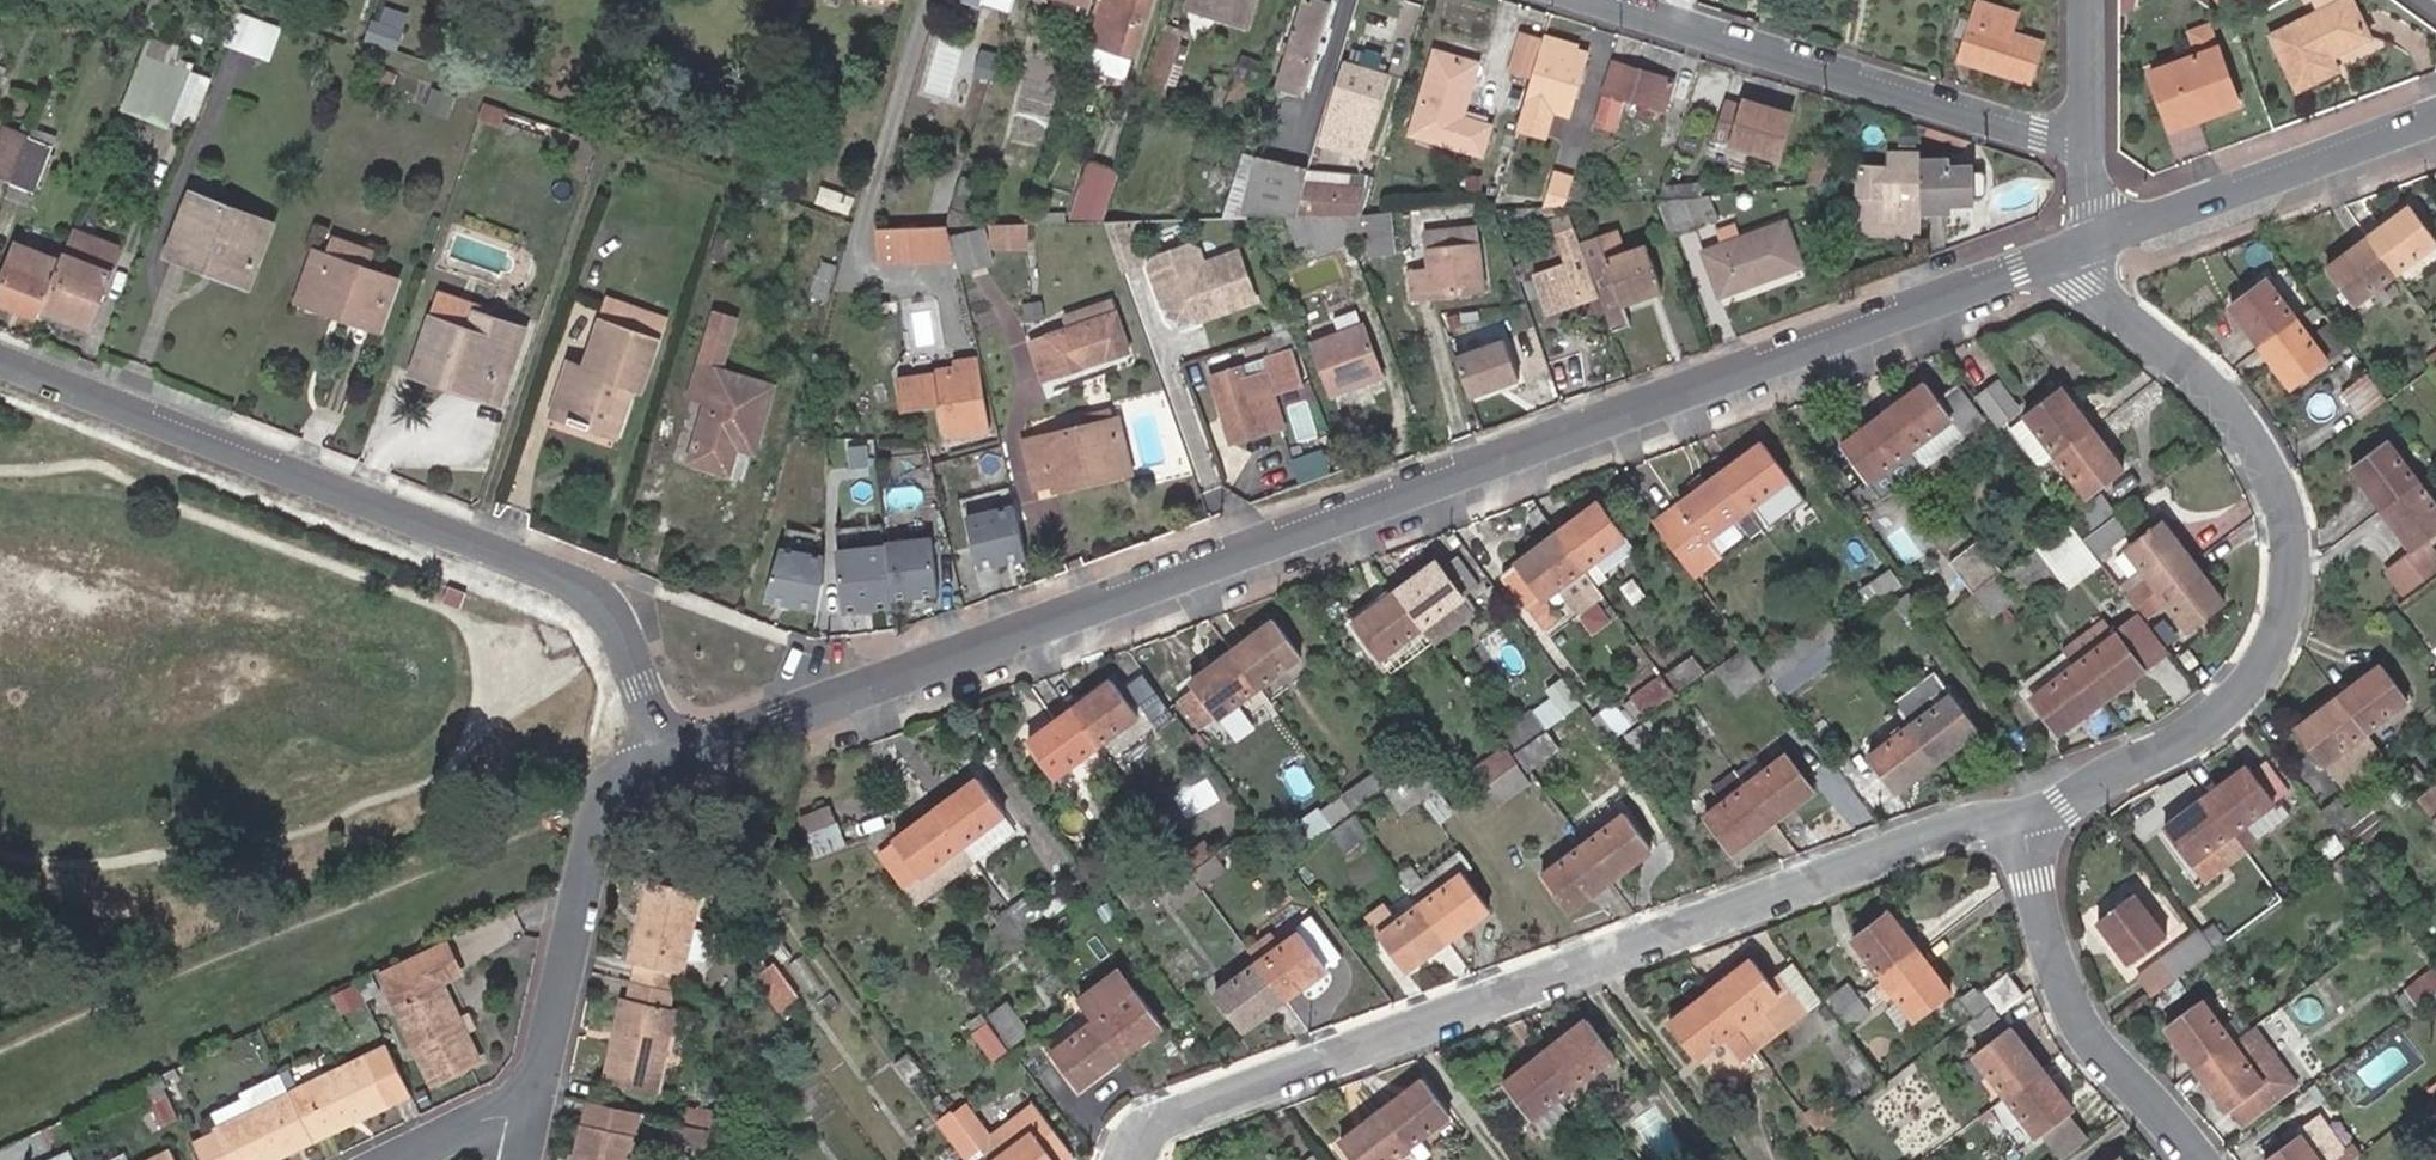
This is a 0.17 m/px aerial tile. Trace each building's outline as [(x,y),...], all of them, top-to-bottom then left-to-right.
[(1094,40),(1137,54),(1154,0),(1106,0),(1094,40)] [(1207,0),(1190,0),(1188,7),(1245,24),(1249,13),(1207,0)] [(1249,13),(1253,0),(1207,0),(1249,13)] [(1329,2),(1321,0),(1303,0),(1278,84),(1301,92),(1329,2)] [(1760,18),(1776,19),(1777,0),(1761,0),(1760,18)] [(2296,89),(2336,70),(2329,56),(2364,38),(2347,0),(2320,13),(2271,35),(2296,89)] [(2320,13),(2347,0),(2314,0),(2320,13)] [(2013,12),(1976,2),(1969,23),(1964,40),(1959,58),(2029,78),(2039,42),(2006,33),(2013,12)] [(276,24),(249,14),(236,46),(263,57),(276,24)] [(405,25),(374,14),(366,39),(396,50),(405,25)] [(1964,40),(1969,23),(1957,19),(1952,36),(1964,40)] [(1178,33),(1162,27),(1148,76),(1164,82),(1178,33)] [(2210,108),(2211,113),(2235,104),(2214,47),(2208,27),(2187,35),(2194,55),(2147,73),(2154,94),(2161,92),(2172,119),(2210,108)] [(1577,41),(1543,32),(1542,38),(1575,47),(1577,41)] [(1522,34),(1511,68),(1529,72),(1539,38),(1522,34)] [(141,52),(176,65),(182,50),(155,41),(146,38),(145,40),(141,52)] [(932,38),(923,90),(953,95),(961,43),(932,38)] [(1542,38),(1523,101),(1566,113),(1585,50),(1575,47),(1542,38)] [(1438,47),(1415,127),(1481,147),(1489,121),(1462,112),(1479,59),(1438,47)] [(176,65),(141,52),(120,106),(166,125),(187,70),(176,65)] [(1371,132),(1388,74),(1375,70),(1380,57),(1363,52),(1359,66),(1344,62),(1320,145),(1364,157),(1371,132)] [(1258,65),(1240,59),(1225,103),(1245,109),(1258,65)] [(1670,79),(1613,60),(1603,89),(1660,107),(1670,79)] [(445,115),(451,95),(432,88),(425,108),(445,115)] [(2166,129),(2211,113),(2210,108),(2172,119),(2161,92),(2154,94),(2166,129)] [(1775,161),(1789,114),(1739,99),(1738,105),(1724,101),(1711,140),(1775,161)] [(504,110),(484,103),(478,120),(498,127),(504,110)] [(30,129),(22,125),(19,132),(4,126),(0,135),(0,177),(10,180),(30,129)] [(30,129),(10,180),(33,191),(53,137),(46,134),(30,129)] [(1861,167),(1858,225),(1895,227),(1896,233),(1916,233),(1916,198),(1920,200),(1919,160),(1919,156),(1884,156),(1883,168),(1861,167)] [(1919,160),(1920,200),(1921,213),(1948,212),(1947,203),(1971,203),(1971,197),(1979,197),(1985,190),(1984,178),(1978,172),(1969,173),(1969,166),(1947,167),(1946,159),(1919,160)] [(1256,165),(1242,161),(1224,218),(1240,218),(1256,165)] [(1104,221),(1118,175),(1085,165),(1067,222),(1104,221)] [(1305,179),(1256,165),(1240,218),(1248,218),(1283,217),(1294,217),(1303,186),(1305,179)] [(1542,200),(1540,207),(1562,206),(1570,181),(1571,177),(1552,171),(1542,200)] [(971,179),(960,177),(950,210),(962,210),(971,179)] [(1305,179),(1303,186),(1365,191),(1369,180),(1305,177),(1305,179)] [(1464,177),(1464,191),(1478,191),(1479,178),(1464,177)] [(1562,206),(1578,206),(1585,185),(1570,181),(1562,206)] [(1294,217),(1301,216),(1339,215),(1356,215),(1358,215),(1365,191),(1303,186),(1294,217)] [(209,275),(252,289),(275,222),(200,195),(178,256),(212,267),(209,275)] [(1656,202),(1669,238),(1693,228),(1713,219),(1706,195),(1682,198),(1656,202)] [(2408,209),(2366,239),(2393,275),(2435,245),(2408,209)] [(1382,212),(1364,214),(1367,240),(1367,249),(1386,247),(1382,212)] [(1356,215),(1339,215),(1350,242),(1367,240),(1364,214),(1358,215),(1356,215)] [(1350,242),(1339,215),(1301,216),(1311,242),(1315,254),(1350,242)] [(1294,217),(1283,217),(1295,249),(1311,242),(1301,216),(1294,217)] [(1783,225),(1703,254),(1720,296),(1800,266),(1783,225)] [(948,236),(956,269),(988,259),(979,226),(945,227),(948,236)] [(1483,290),(1475,226),(1424,231),(1428,271),(1412,272),(1414,297),(1483,290)] [(948,236),(945,227),(889,228),(889,240),(948,236)] [(1022,229),(1000,229),(1000,238),(1022,238),(1022,229)] [(1605,255),(1619,249),(1612,229),(1580,242),(1598,288),(1599,288),(1614,329),(1632,323),(1624,301),(1661,285),(1646,246),(1621,254),(1607,259),(1605,255)] [(71,230),(61,255),(58,262),(52,279),(41,307),(88,326),(108,273),(116,247),(71,230)] [(1546,308),(1594,289),(1586,267),(1575,240),(1571,230),(1556,235),(1565,262),(1532,273),(1546,308)] [(325,257),(365,272),(372,251),(332,237),(325,257)] [(2393,275),(2366,239),(2323,269),(2350,306),(2393,275)] [(38,315),(41,307),(52,279),(31,271),(38,254),(13,244),(8,262),(0,283),(0,300),(38,315)] [(1186,246),(1152,258),(1147,267),(1163,311),(1198,327),(1255,307),(1238,259),(1203,271),(1195,250),(1186,246)] [(1621,254),(1619,249),(1605,255),(1607,259),(1621,254)] [(52,279),(58,262),(38,254),(31,271),(52,279)] [(353,312),(351,317),(377,327),(393,282),(365,272),(325,257),(317,254),(303,293),(353,312)] [(809,295),(826,301),(836,267),(819,262),(809,295)] [(2226,305),(2258,348),(2294,323),(2262,279),(2226,305)] [(440,292),(430,319),(469,332),(475,313),(479,303),(440,292)] [(303,293),(301,299),(351,317),(353,312),(303,293)] [(1110,297),(1063,313),(1069,328),(1031,340),(1042,376),(1128,348),(1110,297)] [(1039,305),(1024,307),(1025,322),(1041,321),(1039,305)] [(566,415),(594,425),(596,420),(614,373),(627,377),(637,381),(652,332),(597,311),(580,359),(565,354),(546,405),(567,412),(566,415)] [(430,319),(412,371),(449,383),(454,372),(490,384),(510,326),(475,313),(469,332),(430,319)] [(688,458),(725,470),(735,437),(753,442),(771,384),(719,368),(733,319),(714,313),(689,393),(706,399),(688,458)] [(1380,374),(1361,325),(1356,328),(1351,314),(1320,326),(1325,340),(1312,344),(1330,393),(1380,374)] [(2294,323),(2258,348),(2289,389),(2324,364),(2294,323)] [(2326,328),(2313,337),(2328,356),(2340,347),(2326,328)] [(1503,338),(1455,356),(1470,396),(1518,378),(1503,338)] [(1309,384),(1296,348),(1264,359),(1277,395),(1309,384)] [(2428,366),(2435,360),(2435,351),(2423,360),(2428,366)] [(987,426),(975,367),(934,373),(945,433),(987,426)] [(1213,376),(1217,389),(1227,418),(1222,420),(1230,443),(1272,428),(1280,425),(1264,376),(1245,383),(1239,367),(1213,376)] [(454,372),(449,383),(486,396),(490,384),(454,372)] [(614,373),(596,420),(612,427),(627,377),(614,373)] [(2364,376),(2338,395),(2355,418),(2382,399),(2364,376)] [(1975,394),(1998,425),(2019,409),(1995,379),(1975,394)] [(1922,383),(1880,414),(1907,450),(1948,419),(1962,438),(1983,421),(1958,388),(1938,404),(1922,383)] [(2010,427),(2040,467),(2054,455),(2089,428),(2058,388),(2022,415),(2024,417),(2010,427)] [(1086,417),(1088,424),(1112,419),(1111,411),(1086,417)] [(1907,450),(1880,414),(1837,445),(1864,481),(1907,450)] [(1088,424),(1022,439),(1032,477),(1048,474),(1050,482),(1052,490),(1078,484),(1077,477),(1124,466),(1112,419),(1088,424)] [(1948,419),(1907,450),(1920,467),(1921,469),(1962,438),(1948,419)] [(2121,470),(2089,428),(2054,455),(2085,497),(2121,470)] [(1760,443),(1716,474),(1742,510),(1786,478),(1760,443)] [(2347,469),(2378,510),(2412,484),(2382,443),(2347,469)] [(1907,450),(1867,479),(1880,498),(1921,469),(1920,467),(1907,450)] [(1125,473),(1124,466),(1077,477),(1078,484),(1125,473)] [(1032,477),(1034,486),(1050,482),(1048,474),(1032,477)] [(1742,510),(1716,474),(1675,504),(1649,523),(1689,576),(1716,556),(1703,538),(1742,510)] [(2378,510),(2409,550),(2383,570),(2404,597),(2430,578),(2411,553),(2435,534),(2435,516),(2412,484),(2378,510)] [(2100,498),(2066,524),(2079,540),(2113,514),(2100,498)] [(1596,503),(1555,532),(1581,567),(1622,537),(1604,513),(1602,511),(1596,503)] [(1011,505),(962,516),(975,571),(1024,560),(1011,505)] [(1602,511),(1604,513),(1617,529),(1623,524),(1609,506),(1602,511)] [(1769,511),(1724,544),(1730,552),(1775,519),(1769,511)] [(2113,514),(2079,540),(2096,562),(2099,565),(2123,547),(2120,543),(2130,536),(2113,514)] [(2155,589),(2190,562),(2158,521),(2132,540),(2123,547),(2147,578),(2155,589)] [(2066,524),(2034,548),(2036,549),(2049,567),(2067,589),(2099,565),(2096,562),(2079,540),(2066,524)] [(1581,567),(1555,532),(1512,563),(1497,574),(1523,609),(1538,597),(1581,567)] [(2120,543),(2123,547),(2132,540),(2130,536),(2120,543)] [(932,539),(885,544),(891,600),(938,595),(932,539)] [(885,544),(832,550),(839,615),(892,608),(891,600),(885,544)] [(1948,565),(1958,578),(1988,556),(1978,544),(1948,565)] [(823,556),(776,548),(763,600),(818,610),(823,583),(823,556)] [(2003,576),(2015,592),(2049,567),(2036,549),(2003,576)] [(1958,578),(1970,594),(1999,571),(1988,556),(1958,578)] [(1434,561),(1391,592),(1417,627),(1428,620),(1461,597),(1478,583),(1460,558),(1442,572),(1434,561)] [(2221,602),(2190,562),(2155,589),(2163,599),(2186,629),(2221,602)] [(1581,567),(1559,583),(1576,607),(1598,590),(1581,567)] [(1888,571),(1861,591),(1872,605),(1899,585),(1888,571)] [(1999,571),(1970,594),(1990,619),(1998,613),(2005,608),(2019,597),(2015,592),(2003,576),(1999,571)] [(2147,578),(2123,597),(2131,608),(2155,589),(2147,578)] [(2155,589),(2131,608),(2138,617),(2139,618),(2163,599),(2155,589)] [(1417,627),(1391,592),(1349,623),(1375,658),(1417,627)] [(2005,608),(1998,613),(2004,620),(2010,615),(2005,608)] [(1534,609),(1517,622),(1535,646),(1552,633),(1534,609)] [(1822,615),(1760,662),(1775,681),(1836,634),(1822,615)] [(2138,617),(2113,637),(2140,672),(2165,652),(2139,618),(2138,617)] [(1428,620),(1417,627),(1428,642),(1439,634),(1428,620)] [(1272,621),(1229,651),(1255,686),(1297,656),(1272,621)] [(2063,656),(2073,667),(2113,637),(2104,625),(2063,656)] [(1417,627),(1375,658),(1386,673),(1428,642),(1417,627)] [(1775,681),(1771,684),(1779,695),(1845,646),(1836,634),(1775,681)] [(2073,667),(2099,703),(2140,672),(2113,637),(2073,667)] [(1744,649),(1719,668),(1737,694),(1763,674),(1744,649)] [(1255,686),(1229,651),(1187,681),(1213,716),(1255,686)] [(2186,651),(2178,657),(2188,670),(2196,664),(2186,651)] [(2062,654),(2020,686),(2030,700),(2073,667),(2063,656),(2062,654)] [(1692,657),(1666,676),(1677,691),(1703,671),(1692,657)] [(2057,735),(2099,703),(2073,667),(2030,700),(2057,735)] [(2380,667),(2338,699),(2364,734),(2406,703),(2380,667)] [(1907,728),(1934,764),(1975,732),(1949,697),(1933,676),(1891,707),(1907,728)] [(1110,678),(1068,709),(1095,744),(1135,714),(1110,678)] [(1571,678),(1533,706),(1549,727),(1587,700),(1571,678)] [(1660,679),(1632,700),(1644,716),(1672,695),(1660,679)] [(2364,734),(2338,699),(2295,731),(2321,766),(2364,734)] [(1612,705),(1594,719),(1608,738),(1627,724),(1612,705)] [(1095,744),(1068,709),(1024,741),(1050,777),(1095,744)] [(1516,755),(1545,733),(1534,718),(1504,739),(1516,755)] [(1648,720),(1626,736),(1636,751),(1659,735),(1648,720)] [(1893,794),(1934,764),(1907,728),(1867,759),(1893,794)] [(2364,734),(2321,766),(2340,792),(2383,759),(2364,734)] [(1559,753),(1547,736),(1515,759),(1517,761),(1527,775),(1559,753)] [(1781,737),(1733,772),(1744,786),(1786,756),(1791,751),(1781,737)] [(1486,785),(1514,763),(1504,749),(1475,770),(1486,785)] [(1744,786),(1771,823),(1814,792),(1786,756),(1744,786)] [(1514,763),(1486,785),(1498,801),(1529,777),(1527,775),(1517,761),(1514,763)] [(2249,774),(2272,804),(2273,806),(2288,795),(2263,762),(2249,774)] [(1436,790),(1419,767),(1386,791),(1402,813),(1422,799),(1436,790)] [(2245,768),(2203,800),(2230,835),(2243,826),(2272,804),(2249,774),(2245,768)] [(1733,772),(1712,787),(1723,802),(1744,786),(1733,772)] [(1375,774),(1350,791),(1361,805),(1385,787),(1375,774)] [(974,777),(933,807),(960,842),(1000,813),(974,777)] [(2413,799),(2426,816),(2435,809),(2435,782),(2413,799)] [(1731,852),(1771,823),(1744,786),(1723,802),(1704,816),(1731,852)] [(1436,790),(1422,799),(1438,823),(1452,812),(1436,790)] [(2230,835),(2203,800),(2162,830),(2188,866),(2230,835)] [(2357,801),(2342,814),(2356,832),(2342,843),(2347,849),(2377,826),(2357,801)] [(2333,802),(2319,812),(2342,843),(2356,832),(2342,814),(2333,802)] [(1340,803),(1322,815),(1331,828),(1349,816),(1340,803)] [(829,807),(800,819),(814,854),(843,842),(829,807)] [(960,842),(933,807),(891,837),(875,849),(901,884),(917,873),(960,842)] [(1000,813),(960,842),(973,860),(1013,831),(1000,813)] [(1581,847),(1608,883),(1651,851),(1625,815),(1581,847)] [(1351,816),(1328,833),(1341,850),(1364,834),(1351,816)] [(2243,826),(2230,835),(2246,855),(2258,846),(2243,826)] [(2334,836),(2312,852),(2321,864),(2342,847),(2334,836)] [(917,873),(901,884),(913,902),(972,860),(960,842),(917,873)] [(1204,842),(1180,860),(1189,873),(1214,855),(1204,842)] [(1567,914),(1608,883),(1581,847),(1540,877),(1567,914)] [(1225,871),(1214,855),(1189,873),(1192,876),(1201,888),(1225,871)] [(1201,888),(1192,876),(1167,892),(1177,908),(1202,889),(1201,888)] [(1418,908),(1444,943),(1487,912),(1461,877),(1418,908)] [(631,982),(669,990),(672,973),(680,974),(684,954),(698,892),(647,880),(629,963),(635,964),(631,982)] [(1141,881),(1120,897),(1132,913),(1153,898),(1141,881)] [(2147,919),(2131,896),(2096,922),(2127,965),(2162,939),(2161,938),(2147,919)] [(1022,901),(1010,910),(1026,933),(1039,923),(1022,901)] [(1404,972),(1444,943),(1418,908),(1378,937),(1404,972)] [(2147,919),(2161,938),(2177,926),(2164,908),(2147,919)] [(1010,910),(996,919),(1013,942),(1026,933),(1010,910)] [(1882,980),(1917,954),(1886,912),(1851,937),(1882,980)] [(2211,952),(2222,944),(2211,928),(2200,937),(2211,952)] [(713,934),(690,929),(684,954),(708,959),(713,934)] [(1257,964),(1283,999),(1327,967),(1302,932),(1257,964)] [(2197,932),(2157,962),(2172,982),(2211,952),(2200,937),(2197,932)] [(407,960),(423,992),(435,986),(455,977),(439,945),(407,960)] [(1946,995),(1917,954),(1882,980),(1912,1020),(1946,995)] [(472,1062),(435,986),(423,992),(407,960),(375,975),(390,1007),(426,1084),(472,1062)] [(1751,960),(1710,990),(1736,1026),(1777,995),(1751,960)] [(2157,962),(2136,978),(2150,997),(2172,982),(2157,962)] [(1240,1029),(1283,999),(1257,964),(1215,994),(1240,1029)] [(773,966),(755,979),(776,1009),(794,997),(773,966)] [(2435,993),(2435,969),(2410,988),(2422,1004),(2435,993)] [(1984,994),(1991,1005),(1999,1014),(2020,999),(2006,978),(1984,994)] [(665,1008),(669,990),(631,982),(628,999),(621,998),(604,1080),(654,1091),(667,1031),(672,1009),(665,1008)] [(1846,986),(1822,1005),(1832,1019),(1856,1000),(1846,986)] [(2410,988),(2399,997),(2410,1012),(2422,1004),(2410,988)] [(1753,1048),(1801,1012),(1784,989),(1777,995),(1736,1026),(1753,1048)] [(1736,1026),(1710,990),(1668,1021),(1694,1058),(1724,1035),(1736,1026)] [(1093,1023),(1119,1059),(1163,1029),(1137,992),(1093,1023)] [(1832,1019),(1843,1034),(1867,1016),(1856,1000),(1832,1019)] [(988,1015),(1012,1048),(1032,1033),(1008,1001),(988,1015)] [(2193,1069),(2229,1042),(2200,1002),(2163,1027),(2193,1069)] [(691,1014),(672,1009),(667,1031),(687,1036),(691,1014)] [(970,1030),(992,1062),(1007,1051),(984,1020),(970,1030)] [(1570,1087),(1610,1057),(1583,1022),(1543,1051),(1570,1087)] [(1077,1088),(1119,1059),(1093,1023),(1051,1053),(1077,1088)] [(1736,1026),(1724,1035),(1741,1057),(1753,1048),(1736,1026)] [(1972,1054),(2004,1098),(2039,1070),(2008,1027),(1972,1054)] [(2229,1042),(2193,1069),(2225,1113),(2253,1092),(2264,1106),(2288,1087),(2246,1030),(2229,1042)] [(285,1095),(308,1141),(382,1106),(404,1095),(382,1049),(359,1060),(285,1095)] [(1526,1120),(1570,1087),(1543,1051),(1500,1083),(1526,1120)] [(2039,1070),(2004,1098),(2034,1138),(2070,1111),(2039,1070)] [(245,1114),(285,1095),(275,1075),(236,1095),(245,1114)] [(156,1077),(139,1085),(159,1127),(176,1118),(156,1077)] [(1422,1079),(1380,1110),(1407,1147),(1449,1116),(1422,1079)] [(2253,1092),(2225,1113),(2236,1126),(2264,1106),(2253,1092)] [(308,1141),(285,1095),(245,1114),(209,1131),(209,1132),(188,1143),(196,1159),(267,1159),(308,1141)] [(2310,1097),(2289,1112),(2299,1124),(2319,1110),(2310,1097)] [(2403,1121),(2415,1137),(2435,1122),(2435,1101),(2433,1098),(2403,1121)] [(587,1101),(582,1124),(633,1136),(638,1112),(587,1101)] [(957,1118),(988,1159),(1073,1159),(1075,1159),(1036,1105),(988,1140),(966,1111),(957,1118)] [(700,1106),(696,1126),(711,1129),(715,1109),(700,1106)] [(1380,1110),(1338,1141),(1352,1159),(1389,1159),(1407,1147),(1380,1110)] [(957,1118),(953,1113),(939,1123),(967,1159),(988,1159),(957,1118)] [(672,1120),(669,1134),(697,1141),(693,1159),(704,1159),(711,1129),(696,1126),(672,1120)] [(633,1136),(582,1124),(574,1159),(627,1159),(633,1136)] [(2296,1136),(2263,1159),(2314,1159),(2296,1136)]
